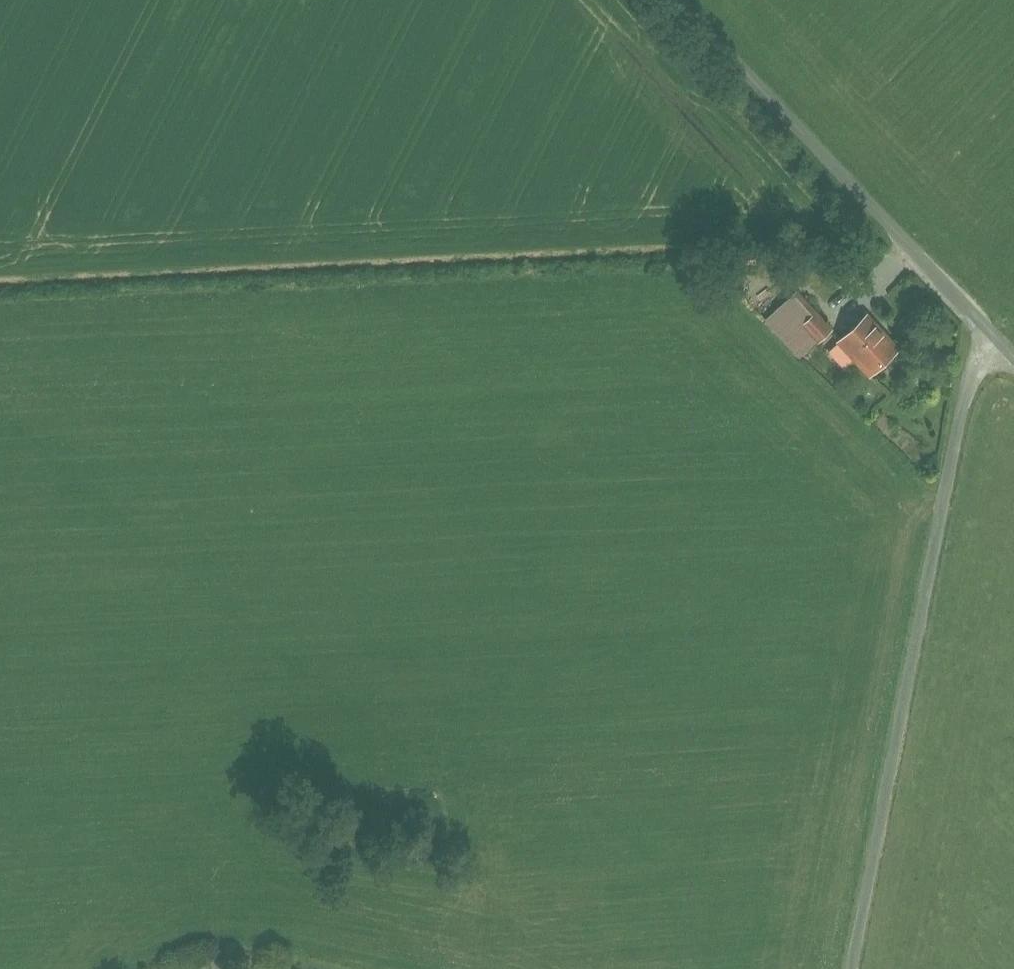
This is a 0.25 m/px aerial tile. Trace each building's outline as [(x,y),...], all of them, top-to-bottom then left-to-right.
[(807,316),(821,304),(805,286),(775,311),(791,330),(807,316)] [(821,304),(807,316),(808,318),(820,332),(822,333),(836,321),(821,304)] [(866,315),(842,338),(874,371),(898,348),(866,315)] [(820,332),(808,318),(796,328),(809,342),(820,332)]
